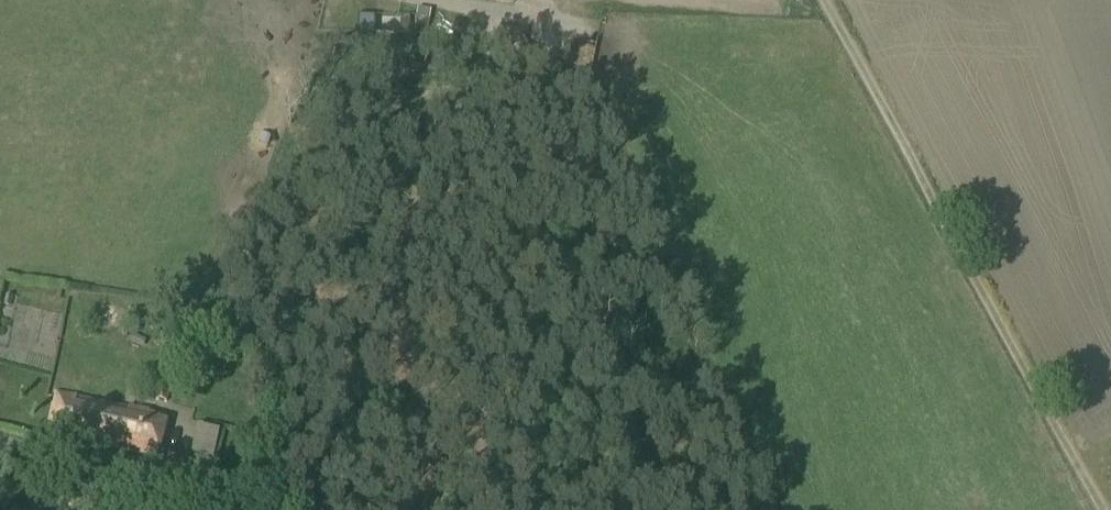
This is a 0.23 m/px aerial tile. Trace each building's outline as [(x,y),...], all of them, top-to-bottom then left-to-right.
[(158,455),(166,418),(144,413),(145,411),(57,392),(48,431),(158,455)] [(50,498),(35,494),(29,509),(46,509),(50,498)]
